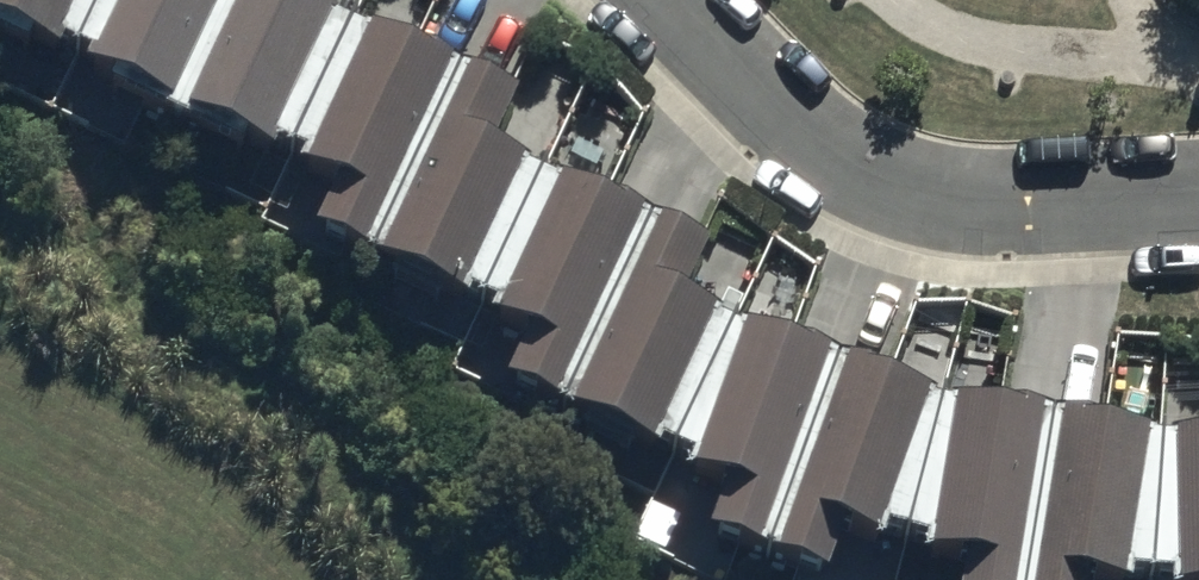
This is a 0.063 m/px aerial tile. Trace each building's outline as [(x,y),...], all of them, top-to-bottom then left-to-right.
[(49,74),(82,0),(0,0),(0,52),(49,74)] [(162,124),(218,0),(106,0),(69,82),(162,124)] [(162,124),(260,167),(334,4),(324,0),(218,0),(162,124)] [(360,251),(445,40),(356,5),(292,163),(318,173),(295,230),(360,251)] [(500,62),(445,40),(360,251),(453,288),(512,139),(475,124),(500,62)] [(554,406),(639,195),(549,159),(486,318),(511,328),(489,385),(554,406)] [(694,217),(639,195),(554,406),(646,443),(706,294),(669,279),(694,217)] [(761,555),(818,349),(744,332),(693,479),(731,488),(713,532),(761,555)] [(927,380),(818,349),(761,555),(806,569),(814,538),(871,556),(927,380)] [(1046,396),(937,379),(910,554),(952,561),(949,579),(1018,579),(1046,396)] [(1046,396),(1018,579),(1132,579),(1158,410),(1046,396)] [(1158,424),(1161,579),(1198,579),(1198,423),(1158,424)]
